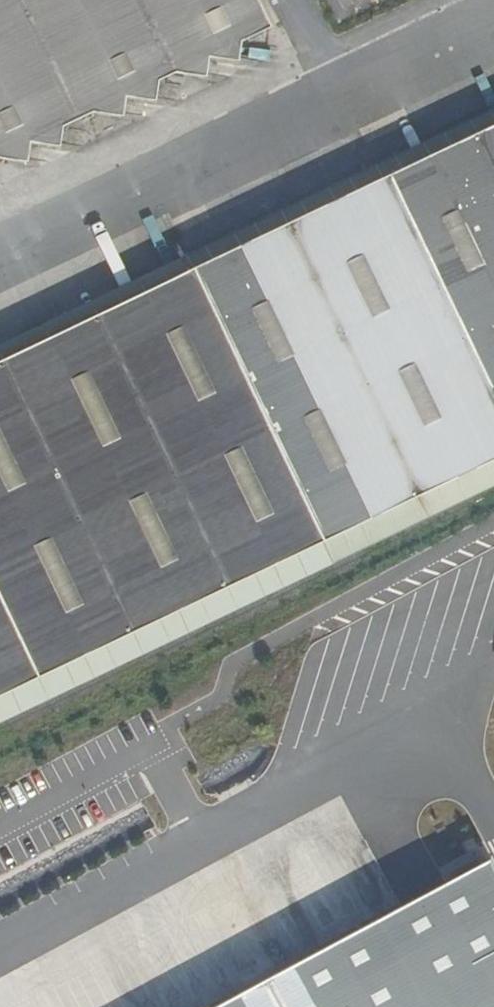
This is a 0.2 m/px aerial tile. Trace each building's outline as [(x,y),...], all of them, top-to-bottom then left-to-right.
[(25,166),(29,150),(56,151),(59,129),(85,117),(113,119),(120,98),(149,104),(154,83),(173,75),(200,76),(204,61),(232,62),(237,42),(266,29),(252,0),(0,0),(0,163),(25,166)] [(0,362),(0,696),(158,621),(493,460),(493,124),(0,362)] [(183,1006),(493,1006),(493,884),(476,850),(183,1006)]
